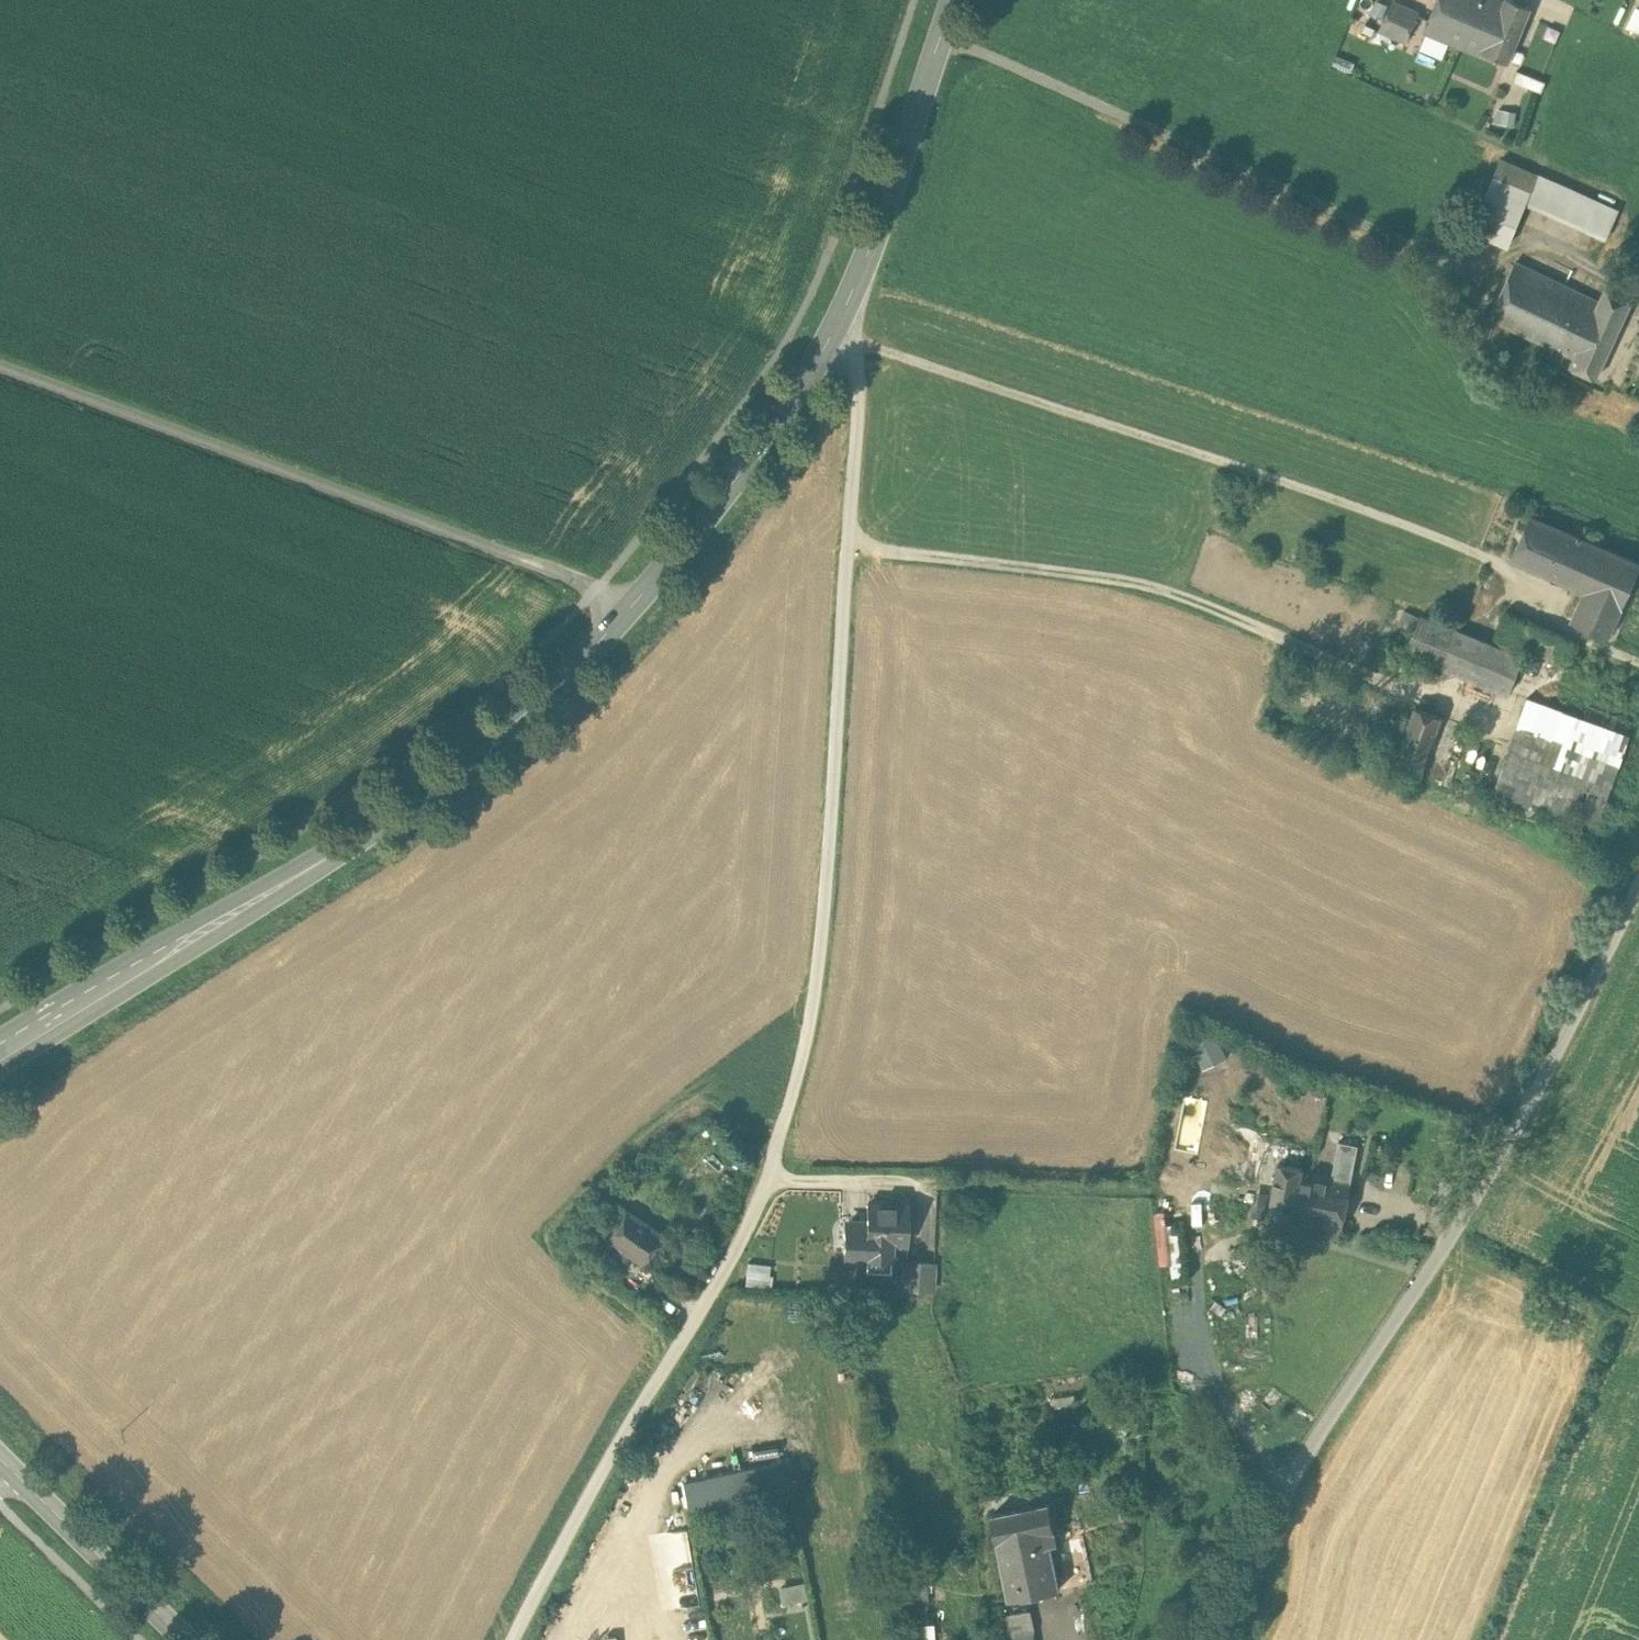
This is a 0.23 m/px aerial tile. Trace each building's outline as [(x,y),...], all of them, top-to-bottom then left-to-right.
[(1497,0),(1438,0),(1427,29),(1481,51),(1482,51),(1508,62),(1531,7),(1515,0),(1505,0),(1504,3),(1497,0)] [(1419,13),(1392,1),(1380,28),(1407,40),(1419,13)] [(1617,206),(1501,154),(1469,225),(1507,242),(1528,194),(1607,229),(1617,206)] [(1590,293),(1520,261),(1494,316),(1564,348),(1590,293)] [(1601,298),(1590,293),(1564,348),(1575,353),(1572,360),(1599,372),(1634,297),(1607,285),(1601,298)] [(1569,529),(1531,512),(1512,557),(1550,574),(1569,529)] [(1569,529),(1550,574),(1583,588),(1571,617),(1583,622),(1609,634),(1638,566),(1638,559),(1569,529)] [(1524,656),(1421,614),(1406,650),(1509,693),(1524,656)] [(1629,735),(1527,698),(1490,803),(1593,840),(1629,735)] [(1441,715),(1416,706),(1395,765),(1420,775),(1441,715)] [(1215,1032),(1192,1043),(1202,1064),(1225,1053),(1215,1032)] [(1357,1144),(1342,1141),(1334,1180),(1350,1183),(1357,1144)] [(1303,1164),(1279,1160),(1268,1220),(1293,1224),(1293,1219),(1302,1173),(1303,1164)] [(1334,1180),(1302,1173),(1293,1219),(1343,1229),(1352,1183),(1350,1183),(1334,1180)] [(604,1190),(584,1220),(604,1234),(624,1204),(604,1190)] [(909,1205),(867,1203),(867,1221),(849,1221),(844,1225),(843,1255),(848,1260),(861,1260),(866,1256),(891,1257),(892,1255),(907,1256),(907,1242),(908,1242),(909,1205)] [(661,1229),(624,1204),(604,1234),(641,1258),(661,1229)] [(770,1264),(748,1262),(745,1283),(745,1284),(771,1288),(771,1285),(773,1276),(769,1276),(770,1264)] [(931,1263),(917,1262),(916,1271),(905,1270),(904,1289),(932,1291),(933,1263),(931,1263)] [(681,1473),(683,1508),(741,1505),(740,1469),(681,1473)] [(1055,1493),(995,1507),(1001,1535),(1004,1535),(1017,1591),(1060,1582),(1047,1524),(1061,1521),(1055,1493)] [(926,1567),(905,1570),(909,1603),(924,1603),(930,1601),(926,1567)] [(776,1581),(778,1598),(805,1595),(803,1578),(776,1581)] [(784,1611),(807,1608),(805,1596),(783,1600),(784,1611)] [(924,1603),(909,1603),(910,1623),(926,1622),(924,1603)] [(1001,1611),(1004,1631),(1001,1631),(1002,1639),(1034,1639),(1032,1625),(1033,1625),(1030,1606),(1001,1611)]
